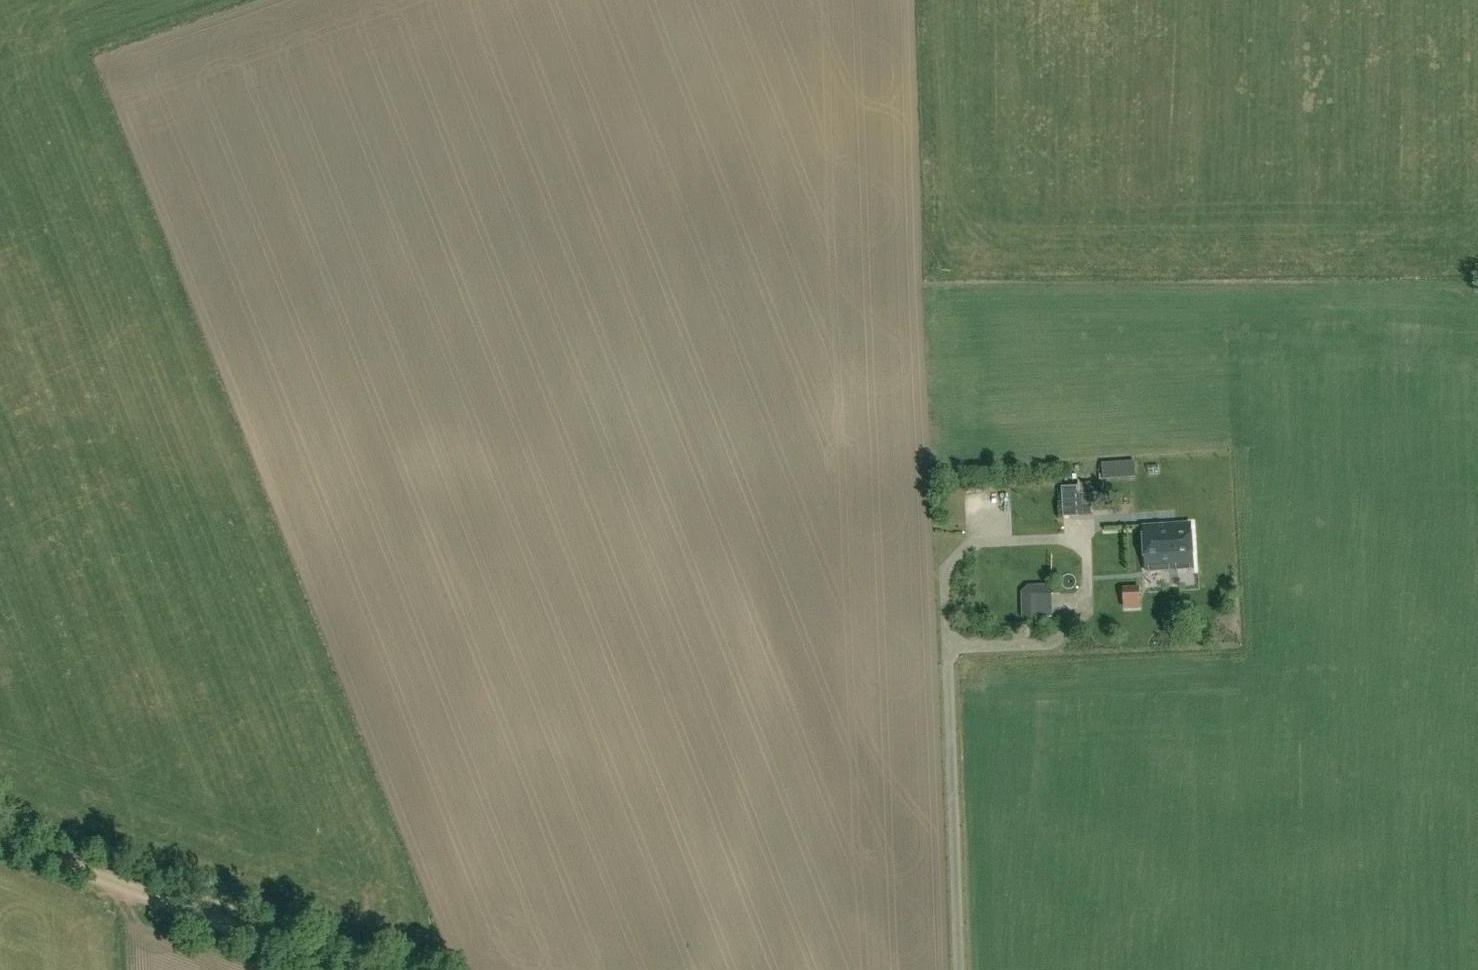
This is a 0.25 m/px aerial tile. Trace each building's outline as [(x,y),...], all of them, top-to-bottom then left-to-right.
[(1134,462),(1102,464),(1103,480),(1135,478),(1134,462)] [(1058,507),(1084,506),(1083,484),(1057,485),(1058,507)] [(1191,524),(1143,526),(1145,571),(1193,569),(1191,524)] [(1138,588),(1122,589),(1122,601),(1138,600),(1138,588)] [(1050,595),(1029,596),(1030,618),(1052,617),(1050,595)]
